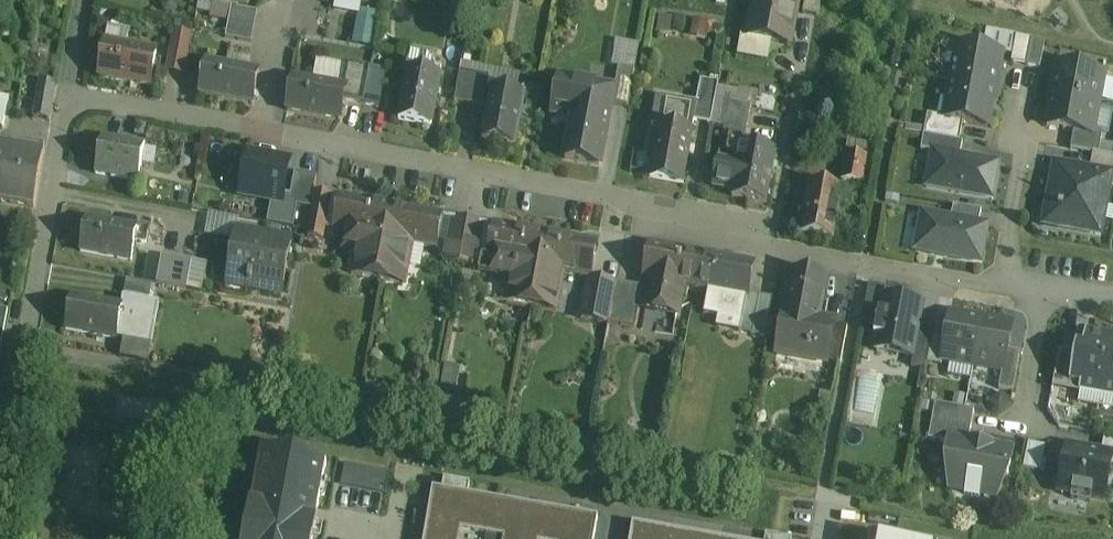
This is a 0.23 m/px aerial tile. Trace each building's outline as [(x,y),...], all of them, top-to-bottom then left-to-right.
[(749,38),(789,45),(798,2),(798,0),(796,0),(756,0),(749,38)] [(798,0),(798,2),(805,3),(803,14),(819,17),(822,0),(796,0),(798,0)] [(258,12),(232,7),(226,38),(252,43),(258,12)] [(363,9),(356,44),(376,47),(382,12),(363,9)] [(185,76),(192,35),(173,32),(166,73),(185,76)] [(1032,40),(1017,37),(1012,63),(1027,66),(1032,40)] [(639,67),(642,42),(620,39),(617,65),(639,67)] [(1045,43),(1032,40),(1027,66),(1040,68),(1045,43)] [(157,52),(106,43),(100,75),(151,85),(157,52)] [(1002,53),(959,46),(952,82),(995,90),(1002,53)] [(432,67),(434,51),(415,50),(414,65),(432,67)] [(350,66),(317,60),(314,81),(346,87),(350,66)] [(259,71),(208,62),(202,94),(253,104),(259,71)] [(371,69),(350,66),(346,87),(347,87),(344,101),(364,104),(371,69)] [(1106,75),(1058,66),(1057,74),(1052,78),(1048,95),(1100,105),(1106,75)] [(635,70),(620,67),(613,104),(628,107),(635,70)] [(386,72),(371,69),(364,104),(380,107),(386,72)] [(442,75),(409,69),(399,119),(432,125),(442,75)] [(490,77),(461,71),(455,102),(485,107),(490,77)] [(314,81),(294,77),(288,111),(340,121),(344,101),(347,87),(346,87),(314,81)] [(608,88),(560,79),(553,114),(573,118),(575,106),(604,111),(608,88)] [(719,84),(701,80),(696,104),(697,104),(694,122),(712,125),(719,84)] [(56,84),(41,82),(34,117),(50,120),(56,84)] [(995,90),(952,82),(945,118),(945,119),(963,123),(988,127),(995,90)] [(526,94),(492,88),(483,139),(516,146),(526,94)] [(1100,105),(1048,95),(1045,113),(1049,118),(1047,126),(1074,131),(1095,135),(1095,134),(1100,105)] [(696,104),(657,96),(652,125),(660,126),(650,177),(683,183),(694,122),(697,104),(696,104)] [(0,97),(0,126),(3,127),(9,99),(0,97)] [(752,106),(730,102),(723,135),(745,140),(752,106)] [(604,111),(575,106),(573,118),(565,159),(600,165),(610,112),(604,111)] [(945,118),(928,115),(924,135),(960,142),(963,123),(945,119),(945,118)] [(1095,135),(1074,131),(1071,149),(1093,153),(1099,154),(1102,135),(1095,134),(1095,135)] [(960,142),(924,135),(921,150),(933,152),(933,151),(960,156),(963,143),(960,142)] [(146,145),(102,137),(96,173),(139,181),(146,145)] [(23,141),(21,151),(10,149),(1,200),(1,201),(34,207),(45,145),(23,141)] [(776,151),(742,145),(738,165),(734,190),(733,197),(767,203),(776,151)] [(0,147),(0,200),(1,200),(10,149),(0,147)] [(960,156),(933,151),(933,152),(926,187),(993,199),(999,163),(960,156)] [(868,157),(846,153),(842,181),(863,185),(868,157)] [(1093,153),(1090,170),(1112,175),(1109,187),(1112,188),(1112,157),(1099,154),(1093,153)] [(249,154),(242,196),(284,203),(291,161),(249,154)] [(738,165),(718,162),(714,186),(734,190),(738,165)] [(1090,170),(1055,164),(1048,205),(1060,208),(1060,210),(1060,211),(1057,227),(1100,235),(1109,187),(1112,175),(1090,170)] [(317,177),(296,173),(290,205),(311,209),(317,177)] [(842,189),(810,183),(800,234),(833,240),(842,189)] [(332,195),(317,192),(308,237),(323,240),(332,195)] [(392,205),(341,196),(334,230),(349,232),(386,239),(392,205)] [(443,215),(392,205),(386,239),(407,243),(437,249),(443,215)] [(982,211),(954,206),(951,219),(979,224),(982,211)] [(210,234),(237,236),(239,215),(211,213),(210,234)] [(951,219),(923,213),(916,250),(981,262),(988,226),(979,224),(951,219)] [(469,221),(453,218),(444,262),(461,265),(469,221)] [(149,230),(122,225),(122,224),(110,222),(109,223),(87,219),(81,251),(132,261),(135,241),(146,244),(149,230)] [(485,224),(469,221),(461,265),(476,269),(485,224)] [(546,234),(495,224),(494,227),(495,227),(489,258),(540,267),(546,234)] [(386,239),(349,232),(347,247),(357,249),(352,275),(378,279),(386,239)] [(271,238),(270,240),(238,234),(231,275),(250,279),(249,285),(282,291),(291,241),(271,238)] [(597,243),(546,234),(540,267),(540,268),(564,272),(564,273),(591,278),(597,243)] [(407,243),(386,239),(378,279),(404,284),(411,250),(407,245),(407,243)] [(702,254),(650,244),(644,279),(651,280),(646,305),(678,311),(682,286),(695,289),(702,254)] [(753,264),(702,254),(695,289),(709,291),(704,315),(741,322),(743,322),(748,294),(753,264)] [(178,258),(162,255),(157,283),(172,286),(178,258)] [(193,261),(178,258),(172,286),(188,289),(193,261)] [(540,267),(489,258),(489,259),(501,261),(498,278),(513,281),(509,302),(533,306),(540,268),(540,267)] [(564,272),(540,268),(533,306),(557,310),(564,273),(564,272)] [(793,271),(778,352),(811,358),(812,349),(827,352),(825,361),(827,361),(834,325),(819,322),(827,278),(793,271)] [(153,285),(127,280),(125,293),(150,298),(153,285)] [(615,288),(588,283),(584,306),(611,311),(615,288)] [(643,288),(616,283),(615,288),(611,311),(609,324),(635,329),(643,288)] [(773,299),(748,294),(743,322),(741,322),(739,333),(766,338),(773,299)] [(160,304),(124,297),(122,306),(73,297),(67,329),(132,341),(152,345),(160,304)] [(923,304),(884,297),(881,312),(879,312),(874,336),(877,336),(874,351),(913,358),(914,353),(923,304)] [(611,311),(584,306),(581,319),(609,324),(611,311)] [(0,308),(0,321),(6,322),(9,309),(0,308)] [(982,318),(952,312),(942,361),(973,367),(982,318)] [(1013,323),(982,318),(973,367),(1002,373),(1003,373),(1008,351),(1013,323)] [(848,327),(834,325),(827,361),(841,364),(848,327)] [(1112,336),(1086,331),(1083,348),(1076,347),(1075,354),(1069,384),(1080,386),(1079,392),(1101,396),(1112,336)] [(1112,336),(1101,396),(1112,398),(1112,336)] [(1008,351),(1003,373),(1002,373),(999,390),(1013,392),(1020,354),(1008,351)] [(1060,351),(1054,381),(1069,384),(1075,354),(1060,351)] [(974,412),(935,404),(929,440),(949,444),(949,443),(968,446),(974,412)] [(1105,436),(1102,453),(1112,456),(1112,438),(1105,436)] [(968,446),(949,443),(949,444),(946,463),(955,465),(952,484),(966,487),(964,496),(980,498),(981,489),(996,492),(1000,473),(1009,475),(1012,455),(968,446)] [(1045,447),(1028,444),(1024,469),(1041,472),(1044,458),(1043,458),(1045,447)] [(1068,447),(1065,462),(1062,477),(1059,492),(1072,495),(1091,499),(1105,501),(1111,467),(1112,458),(1112,456),(1102,453),(1068,447)] [(247,538),(312,538),(326,464),(263,452),(247,538)] [(388,472),(346,465),(342,487),(384,495),(388,472)] [(444,478),(442,490),(468,495),(470,482),(444,478)] [(460,527),(491,533),(497,500),(468,495),(442,490),(434,489),(427,528),(459,534),(460,527)] [(1091,499),(1072,495),(1071,500),(1090,504),(1091,499)] [(497,500),(491,533),(508,536),(507,538),(554,538),(559,511),(497,500)] [(559,511),(554,538),(595,538),(599,518),(559,511)] [(633,524),(631,538),(671,538),(672,531),(633,524)] [(427,528),(425,538),(458,538),(459,534),(427,528)] [(672,531),(671,538),(719,538),(672,531)]
